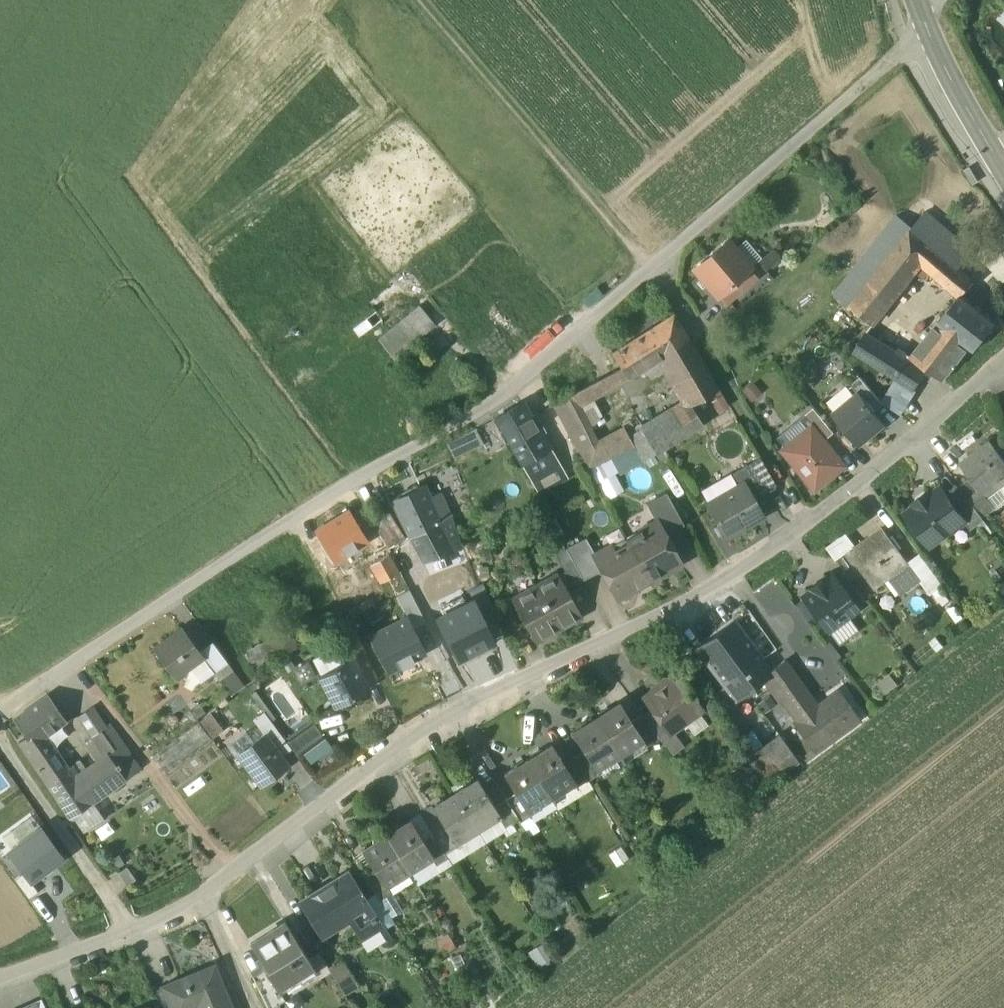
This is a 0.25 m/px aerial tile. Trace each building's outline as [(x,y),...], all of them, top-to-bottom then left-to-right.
[(967,251),(923,214),(910,229),(933,249),(954,267),(967,251)] [(867,281),(860,290),(884,310),(921,265),(933,249),(910,229),(909,229),(867,281)] [(751,268),(727,240),(693,269),(717,297),(718,296),(750,269),(751,268)] [(954,267),(933,249),(921,265),(945,285),(957,270),(954,267)] [(750,269),(718,296),(725,304),(757,277),(750,269)] [(972,283),(957,270),(945,285),(959,297),(960,298),(972,283)] [(855,272),(837,294),(848,304),(860,290),(867,281),(855,272)] [(884,310),(860,290),(848,304),(872,326),(884,310)] [(960,298),(959,297),(937,323),(966,347),(972,351),(993,325),(960,298)] [(419,305),(377,339),(393,359),(435,325),(419,305)] [(718,389),(674,314),(658,324),(667,337),(659,341),(667,354),(660,359),(689,404),(690,406),(691,405),(695,403),(718,389)] [(966,347),(937,323),(910,356),(914,359),(926,369),(927,369),(941,380),(966,347)] [(658,324),(612,353),(621,367),(629,379),(660,359),(667,354),(659,341),(667,337),(658,324)] [(914,359),(911,362),(865,333),(854,352),(913,390),(926,369),(914,359)] [(621,367),(553,403),(587,468),(618,452),(609,436),(597,442),(580,408),(629,379),(621,367)] [(859,377),(850,384),(858,394),(872,409),(880,402),(859,377)] [(872,409),(858,394),(833,415),(859,446),(885,425),(872,409)] [(522,404),(495,419),(522,465),(523,465),(548,450),(549,449),(522,404)] [(694,409),(691,405),(690,406),(689,404),(668,417),(681,438),(703,425),(694,409)] [(833,434),(814,410),(804,417),(812,426),(824,441),(833,434)] [(681,438),(668,417),(657,424),(670,445),(681,438)] [(670,445),(657,424),(643,431),(642,432),(655,454),(670,445)] [(812,426),(781,451),(814,492),(845,466),(824,441),(812,426)] [(655,454),(642,432),(643,431),(641,428),(628,436),(633,445),(642,458),(644,461),(655,454)] [(628,436),(622,429),(609,436),(618,452),(633,445),(628,436)] [(475,431),(448,446),(454,456),(481,441),(475,431)] [(990,443),(959,466),(970,481),(983,499),(1003,484),(1003,462),(990,443)] [(618,452),(587,468),(595,482),(642,458),(633,445),(618,452)] [(548,450),(523,465),(532,480),(557,465),(548,450)] [(766,491),(750,463),(729,475),(736,487),(742,484),(752,502),(766,491)] [(557,465),(532,480),(539,492),(564,477),(557,465)] [(970,481),(961,487),(963,491),(974,506),(983,499),(970,481)] [(736,487),(708,504),(726,535),(760,515),(752,502),(742,484),(736,487)] [(421,485),(392,500),(410,535),(439,521),(428,497),(425,492),(421,485)] [(436,487),(425,492),(428,497),(439,521),(449,516),(440,495),(436,487)] [(941,487),(930,496),(927,493),(914,502),(917,505),(906,514),(929,546),(948,532),(946,529),(946,526),(960,516),(961,515),(950,500),(941,487)] [(963,491),(950,500),(961,515),(960,516),(971,530),(984,520),(974,506),(963,491)] [(667,493),(647,503),(656,521),(657,521),(665,535),(684,525),(667,493)] [(315,530),(334,561),(368,541),(349,510),(315,530)] [(404,536),(388,510),(371,521),(387,546),(404,536)] [(460,549),(449,516),(439,521),(410,535),(423,561),(460,549)] [(656,521),(625,537),(648,580),(680,563),(665,535),(657,521),(656,521)] [(881,530),(848,554),(874,591),(908,566),(908,565),(907,564),(881,530)] [(845,536),(827,549),(835,559),(853,546),(845,536)] [(586,537),(566,548),(583,579),(602,569),(594,555),(595,554),(586,537)] [(595,554),(594,555),(602,569),(617,597),(648,580),(625,537),(595,554)] [(583,579),(566,548),(555,554),(573,585),(583,579)] [(398,573),(387,553),(369,563),(380,583),(398,573)] [(920,554),(907,564),(908,565),(910,563),(923,581),(934,573),(920,554)] [(557,575),(535,587),(559,629),(580,617),(557,575)] [(848,597),(833,577),(825,583),(823,580),(810,589),(813,592),(804,599),(805,599),(816,614),(827,630),(847,615),(856,609),(855,608),(848,597)] [(483,584),(467,592),(472,601),(473,601),(484,624),(497,618),(483,584)] [(535,587),(514,599),(537,641),(559,629),(535,587)] [(413,629),(426,622),(410,590),(397,597),(408,618),(413,629)] [(865,600),(857,590),(848,597),(855,608),(865,600)] [(816,614),(805,599),(795,607),(806,622),(816,614)] [(437,619),(458,660),(493,642),(484,624),(473,601),(472,601),(437,619)] [(847,615),(827,630),(839,647),(860,632),(847,615)] [(961,617),(911,656),(919,666),(968,627),(961,617)] [(413,629),(408,618),(370,637),(388,672),(401,666),(402,668),(414,662),(413,659),(425,653),(413,629)] [(734,624),(699,650),(736,701),(763,680),(771,673),(770,672),(762,660),(734,624)] [(183,628),(154,649),(174,677),(189,666),(203,656),(200,652),(183,628)] [(291,631),(258,646),(265,662),(299,648),(296,643),(291,631)] [(228,662),(213,642),(200,652),(203,656),(214,672),(228,662)] [(258,646),(247,650),(254,667),(265,662),(258,646)] [(203,656),(189,666),(201,682),(214,672),(203,656)] [(350,659),(320,676),(337,707),(367,690),(350,659)] [(817,707),(785,661),(770,672),(771,673),(763,680),(770,690),(779,704),(784,700),(819,749),(855,723),(847,712),(851,709),(839,692),(817,707)] [(676,678),(646,699),(653,709),(670,733),(700,711),(693,702),(694,696),(690,689),(684,689),(676,678)] [(49,694),(14,718),(27,737),(32,744),(41,738),(67,720),(49,694)] [(632,722),(620,703),(596,718),(617,752),(640,738),(641,737),(632,722)] [(104,726),(92,707),(79,716),(92,736),(101,730),(105,727),(104,726)] [(218,707),(153,756),(167,775),(232,726),(218,707)] [(670,733),(653,709),(643,715),(659,737),(661,739),(670,733)] [(291,749),(265,713),(254,721),(264,735),(280,757),(291,749)] [(659,737),(643,715),(632,722),(641,737),(640,738),(645,746),(659,737)] [(596,718),(571,733),(583,752),(592,768),(595,766),(617,752),(596,718)] [(310,720),(286,738),(300,757),(324,739),(310,720)] [(115,751),(123,746),(109,723),(104,726),(105,727),(101,730),(108,740),(115,751)] [(108,740),(101,730),(92,736),(100,747),(108,740)] [(264,735),(238,754),(261,785),(287,766),(280,757),(264,735)] [(41,738),(32,744),(27,737),(19,743),(70,818),(73,816),(91,803),(75,780),(67,768),(63,771),(41,738)] [(780,737),(766,747),(785,774),(799,764),(780,737)] [(108,740),(100,747),(106,755),(108,754),(109,755),(115,751),(108,740)] [(115,751),(109,755),(115,763),(129,754),(123,746),(115,751)] [(563,764),(551,746),(529,760),(550,794),(573,780),(563,764)] [(785,774),(766,747),(751,758),(771,784),(785,774)] [(592,768),(583,752),(574,757),(588,781),(599,774),(595,766),(592,768)] [(106,755),(83,770),(75,780),(91,803),(92,802),(126,779),(115,763),(109,755),(108,754),(106,755)] [(129,754),(115,763),(126,779),(140,771),(129,754)] [(588,781),(574,757),(563,764),(573,780),(577,788),(588,781)] [(550,794),(529,760),(505,775),(517,794),(526,809),(528,808),(550,794)] [(493,807),(477,781),(465,788),(463,785),(458,789),(459,792),(456,794),(477,828),(497,816),(498,815),(493,807)] [(456,794),(444,801),(442,798),(437,802),(438,805),(433,808),(445,826),(454,842),(455,841),(477,828),(456,794)] [(528,808),(526,809),(517,794),(507,800),(518,819),(521,824),(531,818),(533,817),(528,808)] [(550,794),(528,808),(533,817),(531,818),(534,823),(558,808),(550,794)] [(506,799),(493,807),(498,815),(497,816),(504,828),(518,819),(507,800),(506,799)] [(104,818),(92,802),(91,803),(73,816),(84,832),(104,818)] [(497,816),(477,828),(485,841),(505,829),(504,828),(497,816)] [(531,818),(521,824),(529,836),(539,830),(534,823),(531,818)] [(433,834),(425,820),(414,827),(423,841),(433,834)] [(411,822),(388,837),(409,871),(431,857),(432,856),(423,841),(414,827),(411,822)] [(454,842),(445,826),(433,834),(446,854),(458,846),(455,841),(454,842)] [(30,883),(63,858),(42,830),(9,854),(23,874),(30,883)] [(446,854),(433,834),(423,841),(432,856),(431,857),(436,865),(448,858),(446,854)] [(388,837),(363,852),(375,870),(385,886),(387,885),(409,871),(388,837)] [(363,852),(354,858),(365,876),(375,870),(363,852)] [(136,879),(127,866),(119,872),(128,885),(136,879)] [(385,886),(375,870),(365,876),(380,900),(392,893),(387,885),(385,886)] [(348,873),(301,902),(323,937),(348,921),(356,934),(378,920),(348,873)] [(15,881),(29,900),(38,894),(30,883),(23,874),(15,881)] [(392,893),(380,900),(391,918),(403,911),(392,893)] [(309,959),(286,923),(252,945),(267,968),(264,970),(277,990),(278,989),(297,977),(312,967),(314,966),(309,959)] [(530,951),(539,966),(556,956),(548,941),(530,951)] [(319,953),(309,959),(314,966),(312,967),(318,976),(320,979),(331,972),(329,970),(319,953)] [(355,987),(340,964),(329,970),(331,972),(344,994),(355,987)] [(215,966),(163,987),(172,1007),(179,1007),(195,1002),(197,1007),(232,1007),(215,966)] [(312,967),(297,977),(302,985),(318,976),(312,967)] [(264,970),(253,977),(268,1007),(276,1007),(286,1001),(278,989),(277,990),(264,970)]
